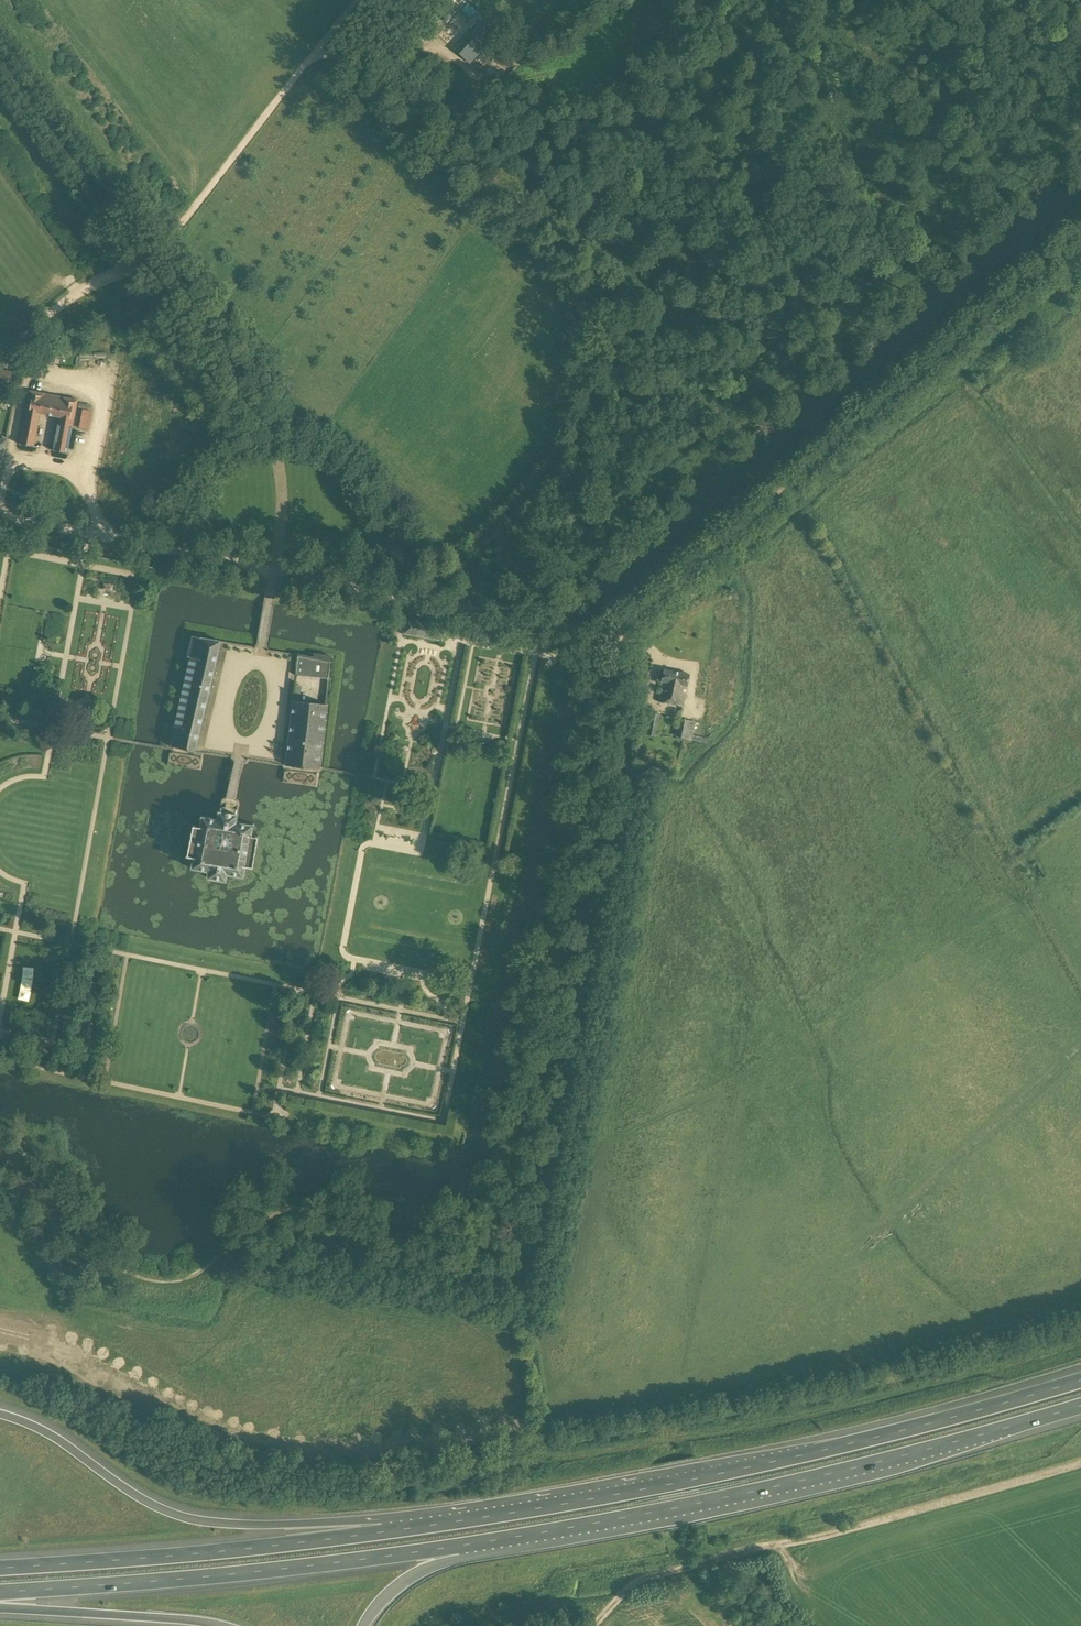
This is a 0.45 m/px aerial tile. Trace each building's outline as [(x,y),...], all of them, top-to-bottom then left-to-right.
[(456,57),(470,70),(501,36),(487,24),(456,57)] [(45,351),(42,360),(55,363),(58,354),(45,351)] [(67,454),(76,408),(78,400),(30,391),(20,444),(34,447),(40,414),(59,417),(53,451),(67,454)] [(89,430),(94,411),(83,408),(79,428),(89,430)] [(396,616),(395,621),(406,623),(404,633),(442,641),(445,626),(396,616)] [(171,747),(195,751),(220,641),(193,636),(188,657),(198,659),(182,728),(174,726),(171,747)] [(297,655),(295,675),(329,679),(331,661),(299,656),(330,661),(330,655),(314,652),(313,656),(298,653),(297,655)] [(659,700),(683,705),(689,674),(665,669),(659,700)] [(319,769),(327,705),(292,701),(285,765),(319,769)] [(639,732),(656,736),(660,715),(644,711),(639,732)] [(680,718),(676,736),(692,739),(696,721),(680,718)] [(236,822),(238,814),(228,813),(218,811),(217,819),(201,816),(200,826),(192,825),(187,856),(193,857),(191,868),(208,871),(207,878),(226,881),(227,874),(244,877),(246,866),(253,868),(258,836),(251,835),(253,825),(236,822)] [(31,964),(21,966),(23,977),(34,974),(31,964)] [(31,991),(34,979),(22,976),(17,999),(26,1001),(29,990),(31,991)]
